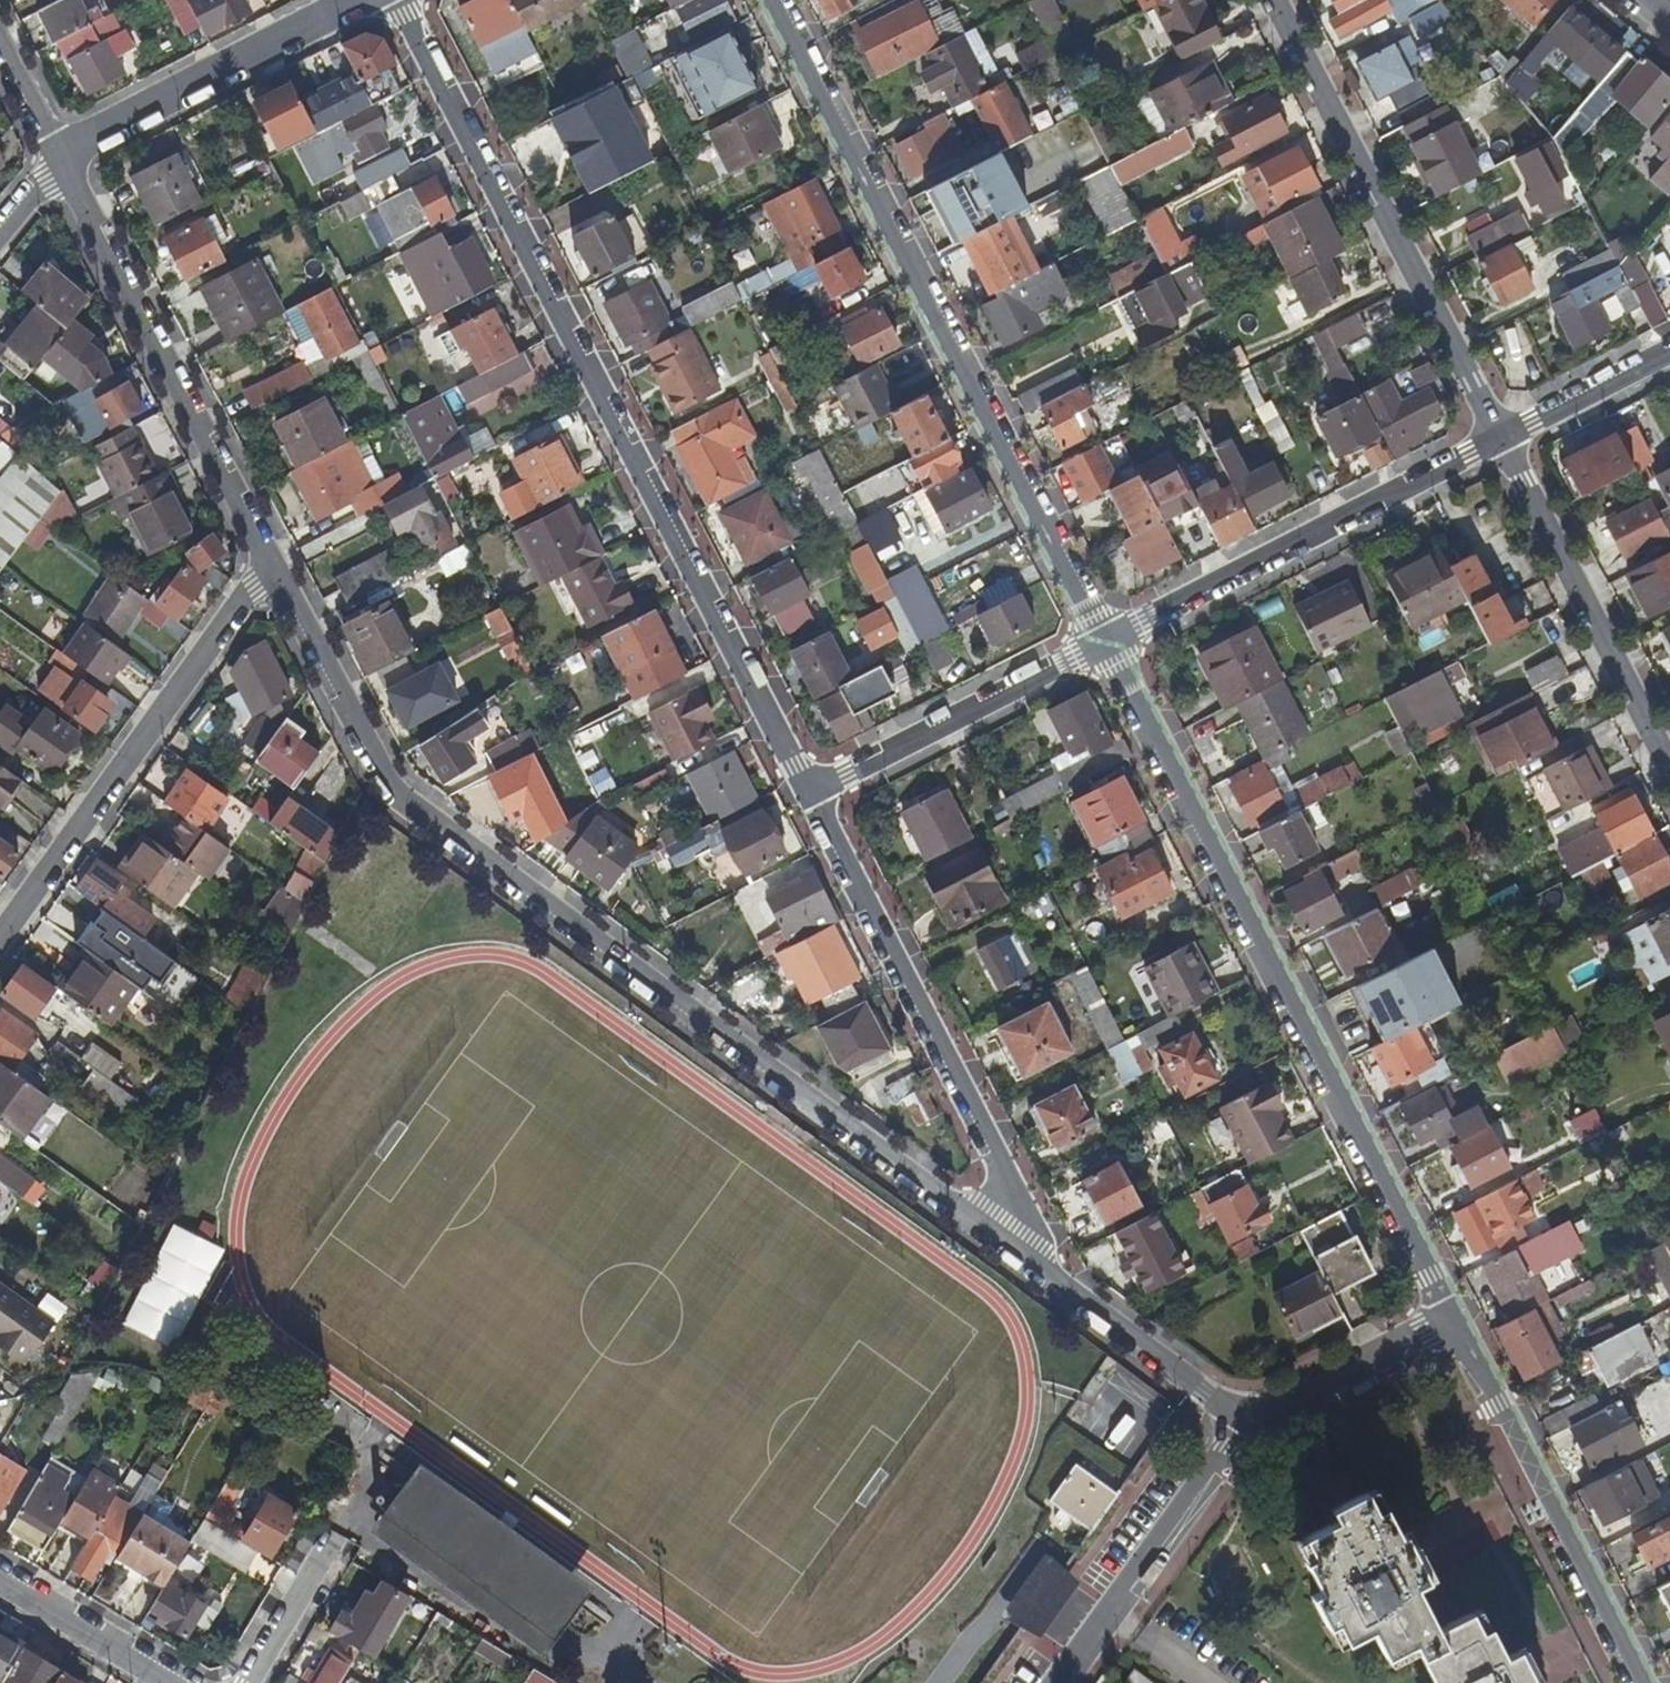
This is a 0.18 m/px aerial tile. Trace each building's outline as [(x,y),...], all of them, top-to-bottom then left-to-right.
[(53,43),(60,40),(91,25),(78,0),(59,0),(37,11),(53,43)] [(199,22),(188,0),(167,0),(183,30),(199,22)] [(188,0),(199,22),(206,35),(230,23),(234,25),(243,21),(242,16),(246,14),(239,0),(188,0)] [(478,46),(521,24),(509,0),(478,0),(460,9),(478,46)] [(460,9),(478,0),(460,0),(460,9)] [(521,24),(526,32),(588,1),(587,0),(509,0),(521,24)] [(668,12),(675,8),(690,0),(672,0),(674,4),(666,7),(668,12)] [(724,0),(690,0),(675,8),(689,36),(692,41),(734,19),(724,0)] [(829,19),(850,8),(849,5),(846,0),(819,0),(829,19)] [(918,0),(917,0),(855,31),(879,77),(928,52),(941,45),(918,0)] [(941,45),(960,35),(948,12),(941,15),(937,8),(935,4),(932,1),(931,0),(918,0),(941,45)] [(1046,0),(1029,0),(1026,2),(1046,41),(1052,52),(1054,55),(1054,56),(1070,48),(1046,0)] [(1144,11),(1156,4),(1164,0),(1139,0),(1144,11)] [(1204,7),(1200,0),(1164,0),(1156,4),(1184,58),(1220,40),(1204,7)] [(1399,23),(1408,18),(1441,2),(1439,1),(1439,0),(1334,0),(1341,13),(1330,20),(1339,37),(1391,9),(1399,23)] [(1533,23),(1553,0),(1506,0),(1533,23)] [(1423,34),(1454,19),(1441,2),(1408,18),(1414,31),(1420,28),(1423,34)] [(1204,7),(1220,40),(1225,37),(1208,5),(1204,7)] [(1602,34),(1570,7),(1547,35),(1601,81),(1624,54),(1602,35),(1602,34)] [(689,36),(675,8),(668,12),(682,39),(689,36)] [(1145,37),(1162,30),(1153,10),(1136,17),(1145,37)] [(127,46),(111,14),(91,25),(60,40),(87,93),(123,75),(113,54),(127,46)] [(478,46),(497,78),(539,57),(526,32),(521,24),(478,46)] [(1418,37),(1423,34),(1420,28),(1414,31),(1418,37)] [(984,81),(997,73),(973,29),(960,35),(984,81)] [(652,67),(633,30),(609,42),(628,79),(652,67)] [(366,33),(342,46),(357,75),(373,105),(393,95),(380,71),(395,63),(382,38),(366,33)] [(984,81),(960,35),(941,45),(928,52),(935,66),(927,71),(935,87),(944,82),(956,105),(967,100),(997,84),(1011,77),(1006,69),(997,73),(984,81)] [(724,116),(766,93),(738,37),(696,59),(724,116)] [(1393,45),(1358,63),(1377,99),(1393,90),(1402,110),(1430,96),(1413,62),(1402,40),(1393,45)] [(1052,52),(1046,41),(1015,57),(1023,71),(1042,61),(1051,56),(1051,55),(1051,54),(1052,53),(1052,52)] [(1626,51),(1624,54),(1601,81),(1554,137),(1563,156),(1615,102),(1647,129),(1663,110),(1660,107),(1669,95),(1669,82),(1642,59),(1639,62),(1626,51)] [(1499,54),(1491,63),(1503,78),(1507,83),(1521,66),(1511,57),(1507,61),(1499,54)] [(1208,66),(1228,104),(1236,101),(1216,62),(1208,66)] [(1228,104),(1208,66),(1153,94),(1172,133),(1183,128),(1228,104)] [(1533,76),(1521,66),(1507,83),(1515,92),(1517,95),(1533,76)] [(1083,72),(1067,81),(1074,94),(1075,96),(1082,110),(1098,102),(1083,72)] [(343,101),(351,116),(373,105),(357,75),(308,100),(316,116),(343,101)] [(1454,123),(1515,92),(1507,83),(1503,78),(1445,106),(1454,123)] [(303,103),(293,84),(256,103),(278,146),(306,131),(304,128),(301,122),(310,117),(303,103)] [(972,109),(995,155),(1013,146),(1025,139),(997,84),(967,100),(972,109)] [(625,110),(613,87),(580,104),(591,126),(596,124),(606,145),(634,131),(624,111),(625,110)] [(1172,133),(1153,94),(1142,100),(1161,139),(1172,133)] [(1082,110),(1075,96),(1052,108),(1059,122),(1082,110)] [(1233,114),(1235,119),(1240,117),(1248,132),(1243,135),(1228,142),(1236,157),(1286,132),(1268,97),(1233,114)] [(323,130),(316,116),(308,100),(303,103),(310,117),(318,133),(323,130)] [(316,116),(323,130),(351,116),(343,101),(316,116)] [(784,124),(774,105),(716,135),(738,177),(789,150),(777,127),(784,124)] [(354,142),(349,145),(357,161),(389,145),(381,130),(387,127),(380,112),(348,129),(354,142)] [(927,130),(896,146),(912,177),(960,152),(940,114),(923,122),(927,130)] [(1651,136),(1669,153),(1669,114),(1651,136)] [(1235,119),(1243,135),(1248,132),(1240,117),(1235,119)] [(703,134),(698,126),(688,131),(692,140),(703,134)] [(1444,130),(1413,147),(1438,196),(1470,180),(1478,176),(1452,126),(1444,130)] [(1161,139),(1110,164),(1121,185),(1194,149),(1183,128),(1172,133),(1161,139)] [(610,160),(619,177),(666,153),(657,135),(610,160)] [(1539,201),(1546,214),(1565,205),(1544,164),(1560,155),(1554,142),(1518,159),(1534,190),(1527,194),(1532,204),(1539,201)] [(389,156),(398,172),(423,159),(414,143),(389,156)] [(1318,187),(1298,147),(1246,173),(1271,221),(1315,198),(1321,195),(1322,195),(1318,187)] [(133,176),(158,224),(200,203),(175,154),(133,176)] [(1653,182),(1668,195),(1669,193),(1669,161),(1653,182)] [(1080,180),(1108,234),(1139,218),(1121,185),(1110,164),(1080,180)] [(414,234),(418,243),(420,243),(459,223),(434,178),(414,188),(413,186),(401,192),(392,175),(363,190),(371,207),(378,204),(395,238),(430,220),(432,225),(414,234)] [(807,249),(814,264),(846,248),(847,247),(815,183),(764,209),(778,235),(795,226),(807,249)] [(1574,193),(1581,206),(1587,202),(1580,190),(1574,193)] [(1315,198),(1332,232),(1338,230),(1321,195),(1315,198)] [(1271,235),(1293,277),(1322,263),(1342,252),(1332,232),(1315,198),(1271,221),(1239,237),(1254,267),(1264,262),(1254,243),(1271,235)] [(1031,222),(1024,208),(998,221),(1005,235),(1031,222)] [(1162,216),(1158,209),(1139,218),(1157,253),(1159,257),(1174,249),(1158,218),(1162,216)] [(1520,212),(1468,239),(1478,258),(1498,247),(1527,233),(1529,231),(1520,212)] [(611,215),(572,236),(594,277),(633,257),(611,215)] [(204,220),(216,245),(226,240),(213,216),(204,220)] [(1162,216),(1158,218),(1174,249),(1178,247),(1162,216)] [(216,245),(204,220),(166,240),(187,281),(225,262),(216,245)] [(487,268),(462,221),(459,223),(420,243),(428,258),(432,256),(448,287),(457,304),(492,286),(483,270),(487,268)] [(1005,235),(998,221),(953,244),(977,289),(1021,267),(1005,235)] [(1523,259),(1538,252),(1530,235),(1515,242),(1523,259)] [(1623,237),(1609,245),(1612,251),(1620,266),(1632,252),(1623,237)] [(1159,257),(1167,273),(1191,261),(1200,256),(1192,240),(1178,247),(1174,249),(1159,257)] [(1511,247),(1479,263),(1501,305),(1533,288),(1511,247)] [(864,281),(846,248),(814,264),(832,298),(864,281)] [(814,264),(807,249),(762,272),(770,287),(814,264)] [(1563,275),(1572,291),(1620,266),(1612,251),(1563,275)] [(1649,284),(1632,252),(1620,266),(1641,308),(1652,330),(1667,323),(1647,285),(1649,284)] [(1113,276),(1123,295),(1136,288),(1167,273),(1159,257),(1157,253),(1113,276)] [(1176,291),(1201,279),(1191,261),(1167,273),(1136,288),(1151,318),(1154,324),(1147,328),(1138,332),(1146,347),(1181,329),(1175,315),(1182,311),(1176,300),(1180,298),(1176,291)] [(221,319),(232,340),(283,314),(256,262),(207,288),(223,318),(221,319)] [(48,263),(25,292),(41,305),(67,327),(74,319),(89,300),(77,290),(78,288),(48,263)] [(1065,292),(1049,263),(996,291),(1001,299),(986,307),(1005,342),(1039,324),(1034,315),(1053,304),(1051,299),(1065,292)] [(1339,296),(1322,263),(1293,277),(1285,281),(1304,318),(1332,304),(1330,300),(1339,296)] [(1627,315),(1641,308),(1620,266),(1572,291),(1551,302),(1575,349),(1611,330),(1596,302),(1604,298),(1603,297),(1615,291),(1619,299),(1608,304),(1615,318),(1626,313),(1627,315)] [(745,278),(734,284),(743,300),(753,295),(746,281),(745,278)] [(633,341),(640,354),(647,350),(687,329),(744,301),(743,300),(734,284),(734,282),(682,308),(685,315),(668,323),(648,285),(608,305),(628,344),(633,341)] [(457,304),(448,287),(422,308),(428,319),(457,304)] [(351,347),(358,343),(330,289),(301,304),(317,335),(328,358),(351,347)] [(317,335),(301,304),(287,311),(303,343),(317,335)] [(24,380),(39,362),(46,354),(67,327),(41,305),(9,345),(0,339),(0,360),(24,380)] [(467,345),(481,373),(519,353),(493,306),(453,327),(464,347),(467,345)] [(832,343),(850,377),(863,370),(861,364),(898,345),(879,308),(867,314),(865,309),(845,318),(847,324),(841,328),(846,336),(832,343)] [(1367,333),(1357,314),(1326,330),(1336,348),(1367,333)] [(1143,322),(1147,328),(1154,324),(1151,318),(1143,322)] [(46,354),(85,389),(113,374),(104,354),(89,342),(94,336),(74,319),(67,327),(46,354)] [(464,347),(453,327),(439,334),(450,354),(464,347)] [(720,393),(687,329),(647,350),(655,366),(650,368),(657,381),(660,379),(678,414),(720,393)] [(815,347),(806,330),(769,350),(771,353),(777,366),(815,347)] [(1331,371),(1345,365),(1336,348),(1326,330),(1313,336),(1331,371)] [(351,347),(356,356),(369,349),(364,340),(358,343),(351,347)] [(535,366),(526,350),(519,353),(481,373),(459,385),(468,402),(500,384),(535,366)] [(1240,352),(1214,364),(1223,381),(1237,374),(1248,368),(1240,352)] [(758,359),(769,381),(782,374),(777,366),(771,353),(758,359)] [(242,391),(251,410),(311,379),(301,360),(242,391)] [(897,408),(883,380),(874,364),(863,370),(850,377),(834,385),(841,399),(849,414),(856,430),(869,423),(891,411),(897,408)] [(1359,401),(1363,399),(1345,365),(1331,371),(1331,372),(1348,406),(1359,401)] [(1442,382),(1434,368),(1419,376),(1426,390),(1442,382)] [(144,407),(123,369),(120,371),(113,374),(85,389),(66,399),(71,411),(96,398),(111,425),(112,424),(128,416),(144,407)] [(1018,397),(1026,412),(1041,404),(1072,389),(1064,373),(1018,397)] [(794,428),(806,422),(797,404),(782,374),(769,381),(794,428)] [(1426,390),(1419,376),(1415,378),(1421,392),(1426,390)] [(883,380),(897,408),(903,405),(889,377),(883,380)] [(660,379),(657,381),(675,415),(678,414),(660,379)] [(1093,403),(1083,383),(1072,389),(1041,404),(1063,448),(1096,431),(1086,413),(1076,419),(1074,414),(1093,403)] [(15,404),(23,422),(55,405),(31,385),(15,404)] [(1409,415),(1406,409),(1397,392),(1367,407),(1380,432),(1396,461),(1410,455),(1407,449),(1424,440),(1422,435),(1428,432),(1425,426),(1445,416),(1434,395),(1424,399),(1427,406),(1409,415)] [(438,394),(420,404),(402,413),(429,465),(435,477),(471,459),(461,440),(438,394)] [(948,438),(925,394),(903,405),(897,408),(891,411),(899,427),(892,431),(896,437),(902,434),(913,456),(948,438)] [(278,423),(300,466),(345,443),(323,399),(278,423)] [(849,414),(841,399),(836,402),(844,417),(849,414)] [(1427,406),(1424,399),(1406,409),(1409,415),(1427,406)] [(1255,408),(1281,451),(1294,443),(1268,400),(1255,408)] [(1376,434),(1359,401),(1348,406),(1319,421),(1336,454),(1376,434)] [(707,506),(748,484),(738,450),(757,439),(739,407),(672,438),(707,506)] [(128,416),(112,424),(115,429),(130,421),(128,416)] [(877,437),(869,423),(856,430),(854,431),(861,445),(877,437)] [(141,440),(133,425),(117,433),(93,446),(118,495),(160,474),(142,439),(141,440)] [(1652,459),(1635,427),(1618,436),(1635,468),(1652,459)] [(9,430),(0,434),(0,437),(29,460),(30,460),(44,472),(55,466),(9,430)] [(1223,443),(1219,435),(1209,440),(1213,448),(1223,443)] [(1613,438),(1595,447),(1598,453),(1588,458),(1585,452),(1568,460),(1567,469),(1582,498),(1636,471),(1635,468),(1618,436),(1613,438)] [(29,460),(0,437),(0,461),(17,475),(29,460)] [(516,459),(540,506),(584,483),(573,462),(570,464),(556,438),(516,459)] [(950,462),(959,458),(948,438),(913,456),(910,458),(925,488),(955,472),(950,462)] [(1223,443),(1213,448),(1233,485),(1235,484),(1252,516),(1289,497),(1272,465),(1246,478),(1227,441),(1223,443)] [(1061,463),(1082,503),(1109,489),(1116,486),(1095,446),(1061,463)] [(1598,453),(1595,447),(1585,452),(1588,458),(1598,453)] [(806,474),(826,512),(847,501),(843,493),(820,449),(795,461),(802,475),(806,474)] [(330,452),(294,470),(319,521),(355,502),(330,452)] [(950,462),(955,472),(963,468),(959,458),(950,462)] [(17,475),(0,497),(0,571),(6,563),(26,537),(41,519),(64,488),(44,472),(30,460),(29,460),(17,475)] [(372,493),(378,507),(385,503),(420,485),(435,477),(429,465),(372,493)] [(1166,523),(1199,506),(1193,493),(1179,466),(1144,483),(1163,519),(1166,523)] [(970,470),(927,492),(948,534),(992,511),(970,470)] [(177,489),(167,471),(160,474),(118,495),(117,495),(127,515),(130,513),(150,551),(194,529),(174,491),(177,489)] [(1656,478),(1669,504),(1669,471),(1656,478)] [(1109,489),(1133,534),(1163,519),(1144,483),(1140,473),(1116,486),(1109,489)] [(1220,545),(1255,528),(1233,486),(1222,492),(1216,481),(1193,493),(1199,506),(1220,545)] [(440,542),(445,552),(446,553),(468,542),(457,520),(447,525),(439,511),(435,513),(420,485),(385,503),(401,533),(408,529),(420,552),(429,548),(440,542)] [(766,493),(723,514),(748,562),(791,540),(766,493)] [(829,519),(850,508),(847,501),(826,512),(829,519)] [(1636,552),(1655,542),(1652,537),(1667,529),(1660,516),(1654,505),(1600,533),(1610,553),(1630,543),(1636,552)] [(516,534),(543,585),(563,575),(599,557),(585,528),(579,530),(568,508),(516,534)] [(824,521),(831,536),(842,531),(858,522),(850,508),(829,519),(824,521)] [(1660,516),(1667,529),(1669,534),(1669,535),(1669,510),(1660,516)] [(39,547),(54,528),(41,519),(26,537),(39,547)] [(1129,537),(1129,538),(1144,566),(1147,570),(1180,552),(1166,523),(1163,519),(1133,534),(1129,537)] [(874,590),(881,604),(885,602),(896,597),(888,580),(858,522),(842,531),(853,552),(851,554),(871,591),(874,590)] [(1652,537),(1655,542),(1669,534),(1667,529),(1652,537)] [(202,569),(209,563),(224,551),(211,533),(188,551),(202,569)] [(1144,566),(1129,538),(1124,540),(1139,568),(1144,566)] [(434,558),(445,552),(440,542),(429,548),(434,558)] [(334,578),(348,604),(366,595),(405,575),(392,549),(334,578)] [(1410,626),(1466,598),(1449,565),(1441,549),(1385,577),(1410,626)] [(1628,576),(1649,617),(1669,606),(1669,554),(1628,576)] [(1472,555),(1449,565),(1466,598),(1490,644),(1526,626),(1536,621),(1522,595),(1504,603),(1490,576),(1484,579),(1472,555)] [(614,586),(599,557),(563,575),(589,626),(625,607),(624,604),(633,600),(623,581),(614,586)] [(810,593),(791,557),(754,576),(773,614),(774,613),(785,635),(814,620),(803,597),(810,593)] [(207,580),(223,591),(232,579),(209,563),(202,569),(198,573),(207,580)] [(207,580),(198,573),(187,565),(166,593),(149,580),(137,590),(170,615),(177,620),(207,580)] [(915,566),(888,580),(896,597),(924,582),(915,566)] [(161,627),(170,615),(137,590),(117,574),(90,610),(102,618),(100,622),(119,636),(139,610),(161,627)] [(985,611),(1017,594),(1008,576),(975,592),(979,599),(985,611)] [(951,629),(926,581),(924,582),(896,597),(921,644),(936,636),(951,629)] [(1354,584),(1299,612),(1323,653),(1378,628),(1354,584)] [(987,649),(1033,626),(1017,594),(985,611),(972,618),(987,649)] [(373,610),(366,595),(348,604),(337,610),(370,673),(377,670),(406,655),(418,649),(408,631),(404,634),(388,603),(373,610)] [(885,602),(910,650),(921,644),(896,597),(885,602)] [(985,611),(979,599),(952,613),(958,625),(967,620),(972,618),(985,611)] [(509,659),(524,651),(501,606),(486,614),(509,659)] [(859,621),(872,646),(898,634),(884,608),(859,621)] [(672,647),(653,609),(604,634),(623,671),(672,647)] [(89,624),(67,653),(92,671),(109,684),(131,655),(89,624)] [(1202,651),(1230,707),(1241,701),(1281,681),(1253,626),(1202,651)] [(844,663),(858,659),(849,630),(835,634),(844,663)] [(793,650),(817,698),(840,686),(851,680),(827,632),(793,650)] [(950,663),(936,636),(921,644),(935,672),(950,663)] [(268,694),(273,704),(276,710),(283,706),(280,701),(292,694),(265,642),(249,651),(233,673),(243,692),(229,700),(240,722),(257,713),(251,703),(268,694)] [(51,661),(57,665),(63,670),(45,693),(95,730),(107,713),(103,710),(110,700),(85,681),(92,671),(67,653),(61,648),(51,661)] [(1526,668),(1537,688),(1566,673),(1556,654),(1526,668)] [(414,672),(406,655),(377,670),(385,687),(414,672)] [(578,696),(596,687),(580,656),(563,665),(578,696)] [(912,683),(898,656),(882,664),(896,692),(912,683)] [(896,692),(882,664),(851,680),(840,686),(842,692),(820,703),(839,740),(872,723),(864,709),(896,692)] [(63,670),(57,665),(39,689),(45,693),(63,670)] [(407,727),(457,702),(436,665),(388,691),(393,701),(398,710),(407,727)] [(1460,711),(1440,670),(1420,680),(1403,689),(1412,708),(1428,700),(1439,722),(1460,711)] [(1312,736),(1283,680),(1281,681),(1241,701),(1270,757),(1287,748),(1312,736)] [(842,692),(840,686),(817,698),(820,703),(842,692)] [(1412,708),(1403,689),(1385,698),(1413,752),(1438,739),(1433,729),(1416,738),(1403,713),(1412,708)] [(706,713),(694,690),(650,713),(675,761),(715,741),(706,723),(702,715),(706,713)] [(1471,722),(1499,776),(1554,748),(1527,693),(1471,722)] [(257,713),(273,704),(268,694),(251,703),(257,713)] [(1084,694),(1051,712),(1070,751),(1105,733),(1084,694)] [(393,712),(398,710),(393,701),(389,703),(393,712)] [(51,771),(80,733),(44,707),(27,730),(15,721),(21,714),(5,702),(0,709),(0,742),(14,752),(18,747),(51,771)] [(463,742),(468,739),(490,725),(478,707),(452,724),(454,727),(423,747),(445,782),(475,762),(469,751),(463,742)] [(245,744),(261,755),(280,728),(265,717),(245,744)] [(281,727),(299,739),(305,731),(287,718),(281,727)] [(299,739),(281,727),(280,728),(261,755),(258,759),(296,786),(319,754),(299,739)] [(474,748),(468,739),(463,742),(469,751),(474,748)] [(488,755),(496,772),(526,756),(517,739),(488,755)] [(1056,775),(1064,792),(1130,758),(1135,756),(1127,740),(1056,775)] [(1292,758),(1287,748),(1270,757),(1238,773),(1241,780),(1231,785),(1252,825),(1258,822),(1286,807),(1267,770),(1280,764),(1292,758)] [(1547,770),(1567,810),(1609,789),(1588,749),(1547,770)] [(689,774),(714,822),(757,800),(732,752),(689,774)] [(534,753),(526,756),(496,772),(488,777),(511,823),(521,818),(535,841),(568,821),(534,753)] [(1342,767),(1351,784),(1361,778),(1352,762),(1342,767)] [(7,799),(21,779),(0,764),(0,794),(7,799)] [(1304,808),(1295,792),(1280,764),(1267,770),(1286,807),(1258,822),(1262,829),(1297,812),(1304,808)] [(1351,784),(1342,767),(1295,792),(1304,808),(1351,784)] [(664,770),(634,785),(641,798),(670,783),(664,770)] [(185,816),(205,830),(227,800),(187,772),(165,802),(181,814),(185,816)] [(1064,792),(1056,775),(1002,802),(1010,819),(1023,813),(1064,792)] [(1113,837),(1123,856),(1148,843),(1153,841),(1122,781),(1078,803),(1099,845),(1113,837)] [(903,811),(929,861),(972,839),(945,789),(903,811)] [(1596,809),(1619,852),(1655,834),(1632,790),(1596,809)] [(261,799),(253,810),(270,823),(279,811),(261,799)] [(337,837),(287,800),(279,811),(270,823),(290,837),(309,851),(324,862),(337,837)] [(785,853),(757,800),(714,822),(666,846),(665,847),(676,867),(729,840),(747,874),(785,853)] [(366,801),(357,806),(364,820),(374,814),(366,801)] [(1318,852),(1297,812),(1262,829),(1260,830),(1270,850),(1276,847),(1287,867),(1318,852)] [(1026,820),(1023,813),(1010,819),(1014,826),(1026,820)] [(216,885),(239,854),(205,830),(185,816),(163,847),(199,873),(216,885)] [(598,818),(568,858),(609,888),(639,848),(598,818)] [(998,835),(1014,826),(1010,819),(994,828),(998,835)] [(145,834),(120,869),(170,904),(185,883),(190,886),(199,873),(163,847),(145,834)] [(1655,834),(1619,852),(1625,864),(1614,870),(1624,889),(1634,883),(1642,897),(1669,882),(1669,863),(1655,834)] [(2,877),(21,852),(0,837),(0,876),(2,877)] [(1174,893),(1148,843),(1123,856),(1097,869),(1123,919),(1174,893)] [(1363,865),(1355,849),(1304,876),(1306,881),(1285,892),(1305,931),(1340,914),(1326,884),(1363,865)] [(1553,861),(1564,881),(1587,869),(1577,849),(1553,861)] [(313,884),(324,862),(309,851),(298,872),(313,884)] [(980,851),(931,877),(956,925),(1005,900),(980,851)] [(1612,877),(1603,860),(1587,869),(1595,885),(1612,877)] [(122,880),(96,861),(77,887),(96,901),(94,904),(103,910),(111,915),(140,936),(152,920),(119,895),(123,888),(119,885),(122,880)] [(298,872),(289,890),(296,895),(304,901),(313,884),(298,872)] [(1373,895),(1380,907),(1419,886),(1413,874),(1373,895)] [(829,902),(816,875),(805,881),(819,907),(829,902)] [(838,919),(843,917),(834,899),(829,902),(819,907),(805,881),(780,895),(794,920),(783,926),(788,937),(781,941),(784,947),(832,922),(838,919)] [(296,895),(278,929),(287,936),(300,910),(304,901),(296,895)] [(1051,909),(1045,896),(1020,909),(1027,921),(1051,909)] [(111,915),(103,910),(93,924),(91,922),(75,945),(85,952),(134,986),(140,990),(142,991),(152,977),(163,984),(178,964),(140,936),(111,915)] [(1377,910),(1326,936),(1346,975),(1397,949),(1377,910)] [(1648,921),(1669,961),(1669,960),(1669,910),(1648,921)] [(841,940),(832,922),(784,947),(775,952),(785,971),(809,958),(808,957),(815,953),(841,940)] [(1029,974),(1012,940),(1009,934),(979,950),(998,989),(1029,974)] [(1012,940),(1029,974),(1038,969),(1021,936),(1012,940)] [(860,977),(841,940),(815,953),(826,974),(821,977),(829,992),(852,981),(860,977)] [(1145,969),(1170,1018),(1175,1016),(1221,992),(1210,972),(1206,974),(1191,945),(1145,969)] [(1446,949),(1364,1000),(1396,1049),(1423,1037),(1473,1008),(1459,966),(1446,949)] [(125,1000),(134,986),(85,952),(75,966),(72,964),(56,986),(90,1010),(105,1021),(108,1023),(125,1000)] [(826,974),(815,953),(808,957),(809,958),(819,978),(821,977),(826,974)] [(247,960),(227,999),(248,1014),(267,974),(247,960)] [(35,1017),(48,999),(55,988),(23,965),(2,994),(35,1017)] [(1070,976),(1108,1050),(1125,1041),(1087,967),(1070,976)] [(862,1002),(852,981),(829,992),(822,996),(833,1017),(837,1014),(861,1002),(862,1002)] [(131,1004),(140,990),(134,986),(125,1000),(131,1004)] [(53,1002),(48,999),(35,1017),(39,1020),(53,1002)] [(835,1064),(845,1071),(890,1049),(866,1000),(861,1002),(833,1017),(817,1026),(835,1064)] [(1047,1003),(998,1028),(1023,1077),(1072,1052),(1047,1003)] [(9,1070),(36,1089),(43,1078),(18,1060),(35,1036),(2,1012),(0,1014),(0,1061),(10,1069),(9,1070)] [(1183,1032),(1175,1016),(1170,1018),(1137,1035),(1145,1051),(1183,1032)] [(1658,1022),(1669,1045),(1669,1016),(1658,1022)] [(1571,1018),(1554,1026),(1567,1051),(1584,1042),(1571,1018)] [(1508,1082),(1567,1051),(1554,1026),(1553,1024),(1494,1054),(1508,1082)] [(1194,1033),(1162,1050),(1186,1098),(1218,1082),(1194,1033)] [(1153,1068),(1145,1051),(1137,1035),(1125,1041),(1141,1074),(1153,1068)] [(1373,1060),(1392,1091),(1440,1067),(1423,1037),(1396,1049),(1373,1060)] [(1125,1082),(1141,1074),(1125,1041),(1108,1050),(1125,1082)] [(93,1043),(81,1059),(95,1069),(111,1080),(123,1063),(93,1043)] [(49,1098),(36,1089),(9,1070),(0,1063),(0,1125),(19,1138),(49,1098)] [(124,1117),(137,1098),(111,1080),(95,1069),(82,1087),(124,1117)] [(940,1113),(918,1070),(888,1085),(896,1101),(906,1096),(920,1123),(940,1113)] [(1222,1109),(1251,1164),(1293,1143),(1276,1112),(1282,1109),(1269,1085),(1222,1109)] [(1435,1089),(1444,1107),(1452,1103),(1443,1085),(1435,1089)] [(1036,1106),(1050,1133),(1058,1150),(1096,1131),(1073,1086),(1036,1106)] [(1402,1106),(1421,1143),(1436,1135),(1442,1149),(1488,1126),(1478,1107),(1452,1122),(1444,1107),(1435,1089),(1402,1106)] [(1050,1133),(1036,1106),(1029,1110),(1043,1136),(1050,1133)] [(1572,1121),(1585,1145),(1610,1133),(1597,1109),(1572,1121)] [(1159,1139),(1171,1133),(1162,1115),(1150,1121),(1159,1139)] [(1502,1122),(1452,1147),(1473,1188),(1512,1169),(1494,1134),(1505,1128),(1502,1122)] [(1221,1162),(1194,1176),(1201,1189),(1228,1176),(1221,1162)] [(1119,1163),(1084,1181),(1105,1222),(1140,1205),(1119,1163)] [(24,1196),(31,1186),(0,1164),(0,1180),(24,1196)] [(1264,1224),(1237,1171),(1228,1176),(1201,1189),(1228,1242),(1264,1224)] [(1659,1190),(1669,1184),(1669,1172),(1654,1181),(1659,1190)] [(1528,1176),(1457,1212),(1479,1255),(1500,1244),(1487,1220),(1538,1194),(1528,1176)] [(1659,1190),(1667,1206),(1669,1204),(1669,1184),(1659,1190)] [(1342,1213),(1341,1211),(1301,1232),(1322,1272),(1331,1292),(1372,1271),(1342,1213)] [(1162,1231),(1165,1230),(1156,1212),(1117,1232),(1123,1245),(1144,1234),(1147,1239),(1162,1231)] [(178,1349),(223,1246),(170,1222),(124,1326),(178,1349)] [(1527,1247),(1541,1281),(1587,1253),(1574,1223),(1527,1247)] [(1183,1271),(1162,1231),(1147,1239),(1144,1234),(1123,1245),(1146,1290),(1183,1271)] [(1254,1236),(1231,1248),(1238,1261),(1261,1250),(1254,1236)] [(1666,1241),(1631,1259),(1634,1265),(1651,1256),(1669,1293),(1669,1250),(1666,1241)] [(1485,1266),(1493,1298),(1541,1281),(1527,1247),(1485,1266)] [(1296,1337),(1343,1313),(1331,1292),(1322,1272),(1274,1296),(1296,1337)] [(1593,1289),(1589,1280),(1558,1296),(1563,1304),(1593,1289)] [(44,1342),(57,1325),(0,1284),(0,1311),(44,1342)] [(1657,1313),(1669,1307),(1669,1296),(1658,1302),(1659,1303),(1653,1305),(1657,1313)] [(1497,1326),(1525,1381),(1561,1362),(1551,1341),(1564,1334),(1547,1301),(1497,1326)] [(1648,1320),(1669,1360),(1669,1308),(1648,1320)] [(44,1342),(0,1311),(0,1336),(3,1338),(0,1343),(0,1347),(26,1366),(31,1358),(32,1360),(44,1342)] [(1658,1360),(1639,1323),(1586,1349),(1574,1355),(1583,1372),(1607,1360),(1618,1381),(1658,1360)] [(1559,1354),(1563,1361),(1574,1355),(1586,1349),(1581,1339),(1569,1345),(1571,1348),(1559,1354)] [(36,1442),(54,1453),(104,1369),(66,1381),(48,1410),(53,1414),(36,1442)] [(1545,1420),(1553,1435),(1573,1425),(1602,1410),(1594,1395),(1545,1420)] [(1621,1425),(1611,1406),(1602,1410),(1573,1425),(1594,1467),(1641,1443),(1630,1421),(1621,1425)] [(28,1421),(18,1415),(8,1431),(18,1437),(28,1421)] [(1123,1489),(1137,1497),(1160,1455),(1146,1447),(1123,1489)] [(0,1457),(0,1511),(24,1472),(0,1457)] [(61,1494),(74,1502),(87,1480),(50,1459),(45,1469),(68,1483),(61,1494)] [(1623,1468),(1641,1504),(1659,1495),(1639,1459),(1623,1468)] [(1094,1532),(1120,1496),(1078,1465),(1060,1489),(1061,1490),(1053,1502),(1094,1532)] [(1641,1504),(1623,1468),(1587,1487),(1606,1523),(1641,1504)] [(68,1483),(45,1469),(7,1531),(38,1549),(50,1528),(56,1532),(60,1525),(74,1502),(61,1494),(68,1483)] [(86,1494),(98,1473),(93,1470),(87,1480),(74,1502),(60,1525),(66,1528),(83,1499),(86,1494)] [(143,1479),(130,1471),(121,1487),(114,1499),(126,1507),(143,1479)] [(246,1479),(233,1472),(205,1519),(217,1526),(246,1479)] [(83,1499),(66,1528),(88,1541),(114,1499),(121,1487),(98,1473),(86,1494),(83,1499)] [(597,1601),(426,1475),(376,1537),(551,1661),(597,1601)] [(297,1511),(270,1494),(246,1534),(237,1529),(234,1533),(245,1540),(271,1555),(297,1511)] [(376,1499),(376,1501),(377,1503),(378,1504),(380,1504),(381,1504),(382,1503),(383,1503),(384,1502),(384,1500),(384,1499),(384,1498),(383,1496),(382,1495),(381,1495),(379,1495),(377,1496),(377,1497),(376,1498),(376,1499)] [(1335,1513),(1340,1522),(1307,1539),(1316,1557),(1307,1562),(1322,1592),(1313,1597),(1329,1627),(1338,1622),(1348,1641),(1373,1629),(1387,1657),(1415,1643),(1436,1682),(1536,1682),(1520,1652),(1507,1658),(1492,1628),(1482,1633),(1472,1613),(1438,1631),(1416,1588),(1429,1581),(1406,1535),(1401,1537),(1386,1508),(1378,1512),(1369,1495),(1335,1513)] [(142,1516),(126,1507),(114,1499),(88,1541),(72,1568),(91,1580),(110,1550),(119,1555),(142,1516)] [(1635,1534),(1651,1564),(1669,1554),(1669,1515),(1635,1534)] [(190,1545),(142,1516),(119,1555),(117,1558),(164,1586),(167,1582),(186,1551),(190,1545)] [(242,1563),(252,1547),(238,1538),(217,1526),(205,1519),(190,1545),(186,1551),(198,1558),(207,1543),(242,1563)] [(44,1552),(56,1532),(50,1528),(38,1549),(44,1552)] [(359,1553),(353,1563),(365,1570),(371,1560),(359,1553)] [(188,1554),(177,1568),(192,1580),(203,1566),(188,1554)] [(1054,1556),(1046,1554),(1003,1613),(1007,1619),(1025,1628),(1043,1637),(1082,1583),(1067,1569),(1054,1556)] [(410,1596),(384,1581),(376,1594),(369,1589),(352,1617),(344,1611),(333,1630),(362,1648),(361,1651),(373,1658),(410,1596)] [(198,1616),(205,1605),(167,1582),(164,1586),(150,1610),(169,1622),(167,1625),(185,1637),(198,1616)] [(1661,1586),(1669,1604),(1669,1582),(1661,1586)] [(433,1590),(424,1605),(440,1614),(461,1626),(470,1612),(433,1590)] [(402,1650),(414,1657),(440,1614),(424,1605),(413,1598),(404,1612),(419,1621),(402,1650)] [(212,1609),(205,1605),(198,1616),(205,1620),(212,1609)] [(330,1653),(339,1638),(317,1625),(308,1640),(330,1653)] [(6,1634),(7,1633),(0,1629),(0,1682),(5,1682),(24,1651),(4,1638),(6,1634)] [(27,1646),(6,1634),(4,1638),(24,1651),(24,1650),(27,1646)] [(330,1653),(312,1682),(340,1682),(359,1650),(339,1638),(330,1653)] [(505,1669),(513,1656),(483,1639),(476,1651),(505,1669)] [(24,1650),(24,1651),(5,1682),(55,1682),(61,1672),(24,1650)] [(1134,1671),(1126,1682),(1151,1682),(1134,1671)] [(61,1672),(55,1682),(79,1682),(61,1672)]
